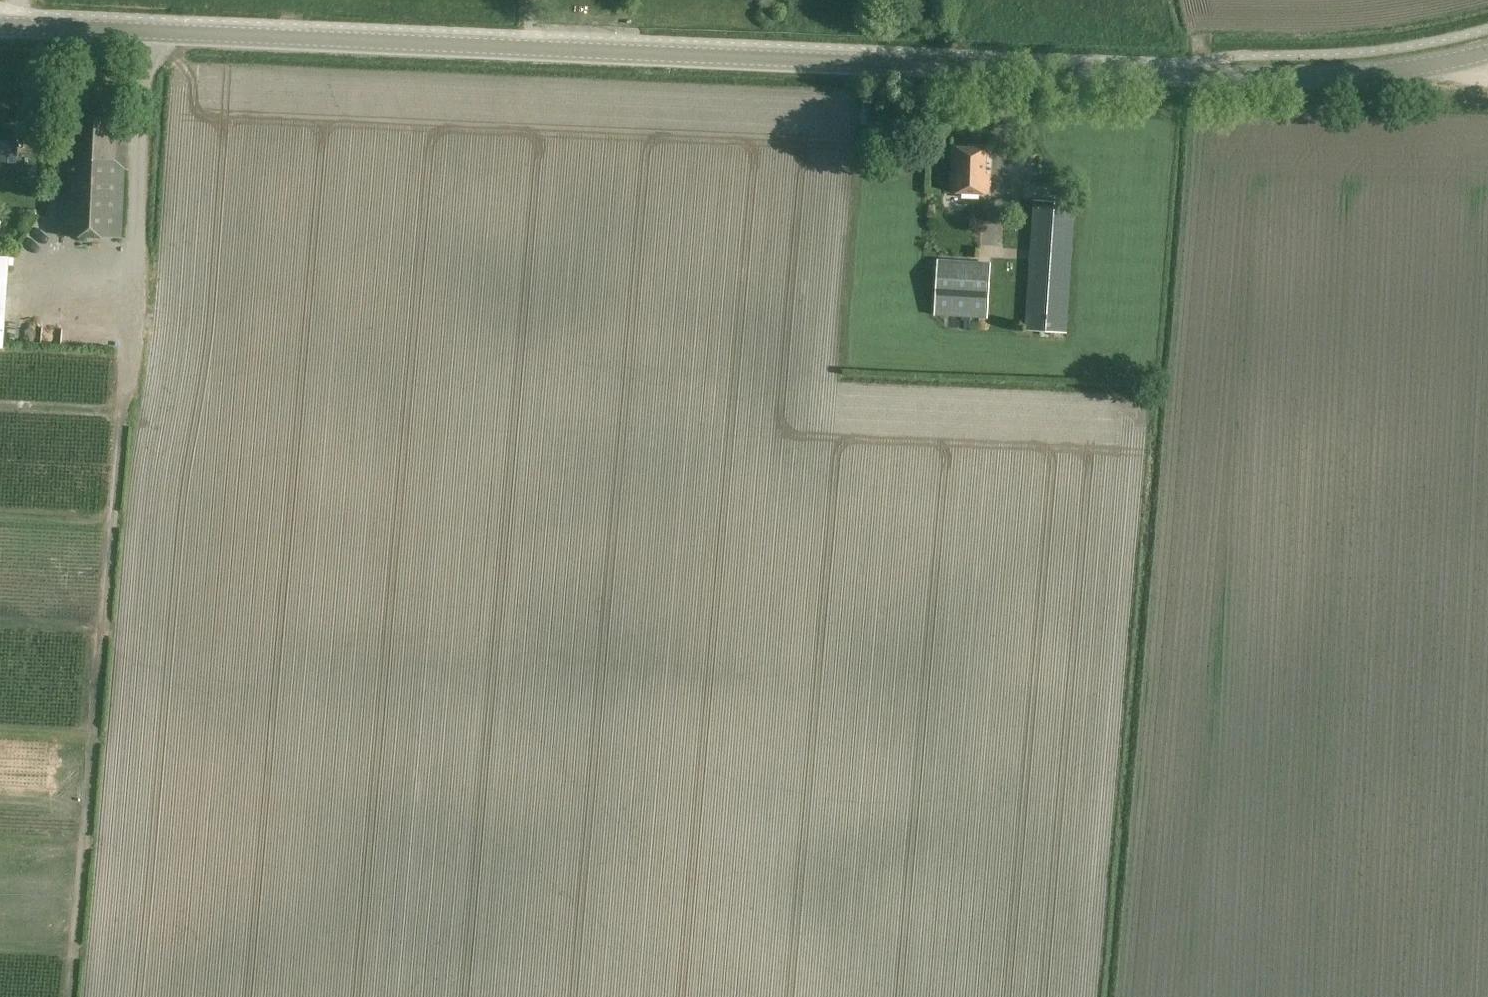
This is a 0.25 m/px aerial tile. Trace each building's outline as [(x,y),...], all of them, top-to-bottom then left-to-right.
[(118,118),(76,116),(75,132),(70,132),(69,149),(64,149),(60,235),(120,238),(123,169),(116,161),(118,118)] [(986,149),(958,148),(957,173),(954,172),(953,191),(988,192),(989,174),(985,173),(986,149)] [(1075,202),(1035,199),(1026,329),(1066,332),(1075,202)] [(989,264),(937,261),(934,316),(987,318),(989,264)]
